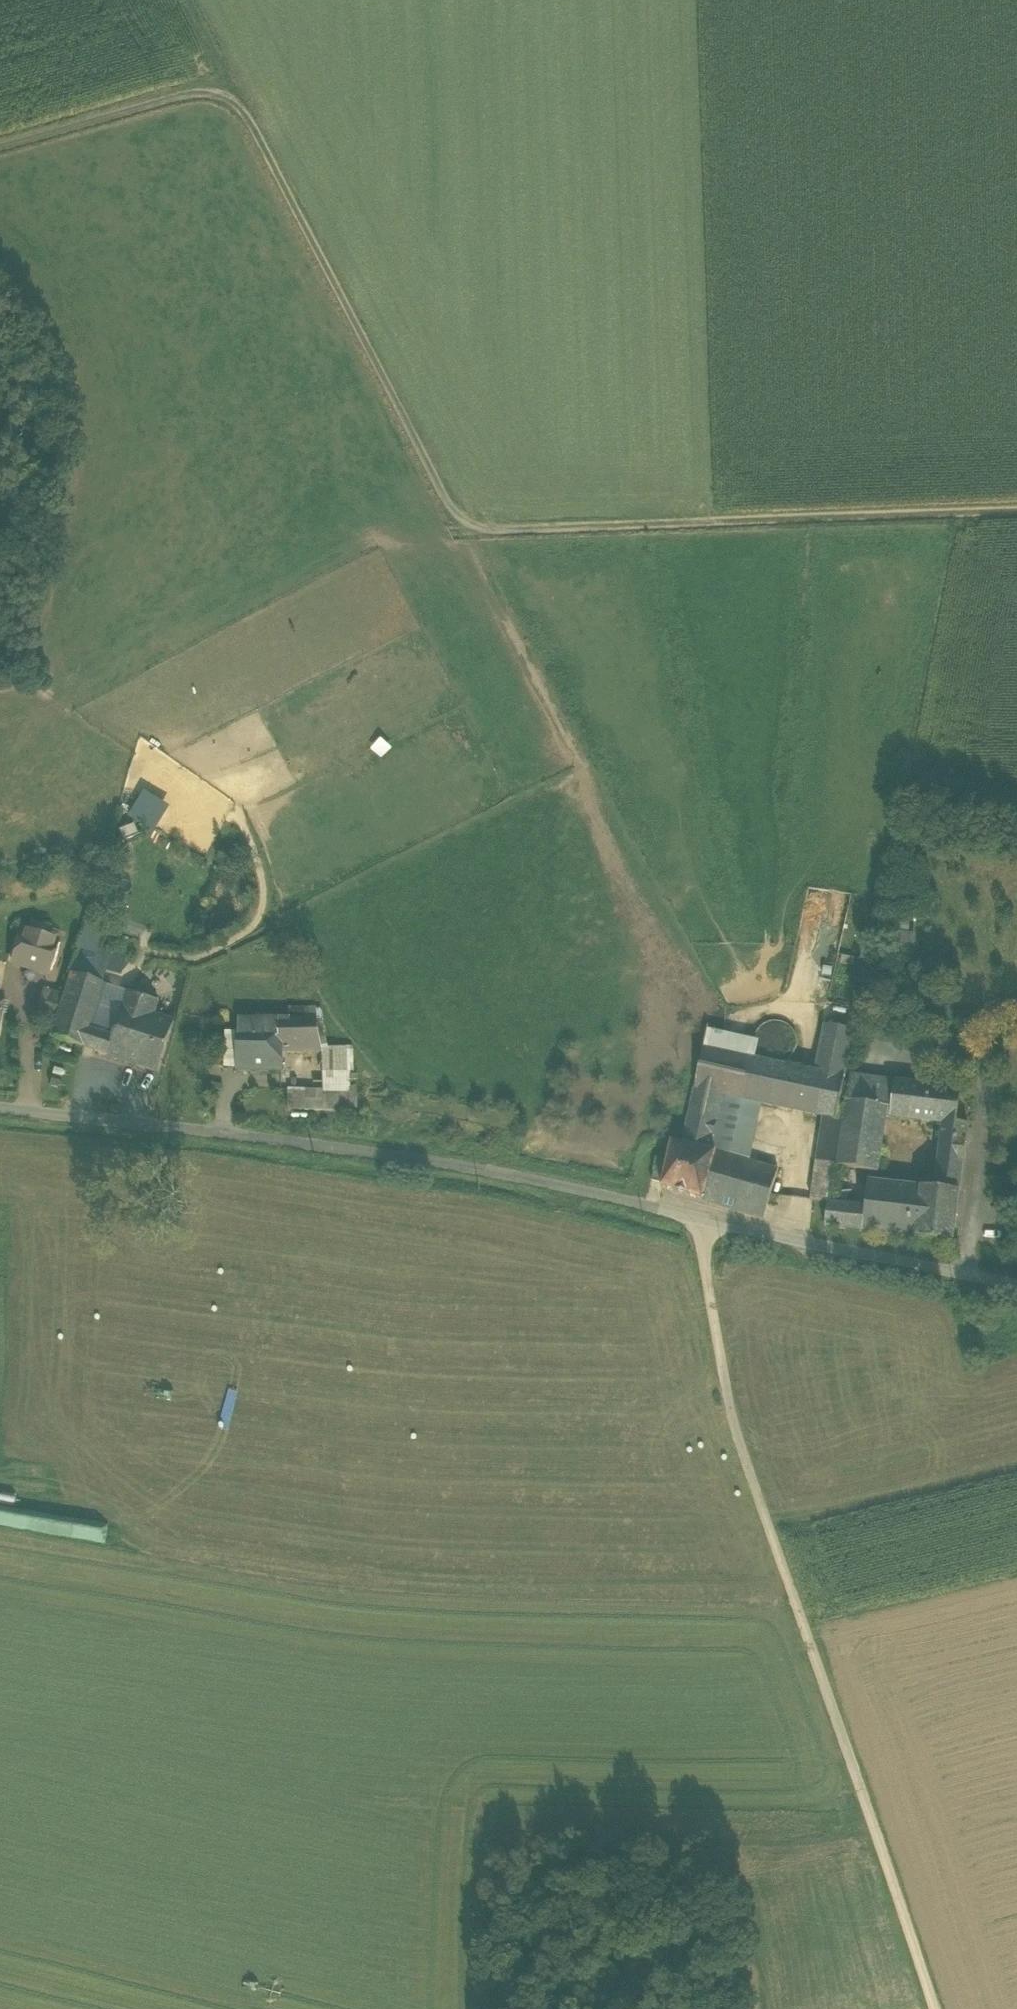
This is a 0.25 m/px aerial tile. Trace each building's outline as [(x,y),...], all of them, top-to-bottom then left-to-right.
[(170,808),(142,792),(126,818),(154,835),(170,808)] [(825,891),(812,986),(831,988),(845,893),(825,891)] [(13,963),(47,973),(57,941),(23,931),(13,963)] [(79,946),(70,973),(102,983),(110,956),(79,946)] [(51,1036),(82,1046),(87,1029),(102,983),(70,973),(51,1036)] [(129,991),(102,983),(87,1029),(100,1033),(113,1037),(129,991)] [(42,1002),(56,1006),(60,991),(47,987),(42,1002)] [(107,1054),(159,1071),(175,1022),(154,1015),(159,1001),(129,991),(113,1037),(107,1054)] [(317,1020),(323,1053),(329,1051),(323,1019),(317,1020)] [(236,1071),(283,1072),(283,1053),(280,1020),(238,1021),(238,1032),(226,1031),(224,1061),(237,1062),(236,1071)] [(283,1053),(323,1053),(317,1020),(280,1020),(283,1053)] [(795,1050),(797,1039),(792,1028),(783,1022),(771,1022),(761,1028),(756,1038),(758,1049),(765,1058),(776,1062),(787,1059),(795,1050)] [(790,1109),(822,1117),(837,1120),(854,1031),(825,1024),(816,1071),(799,1068),(790,1109)] [(100,1033),(87,1029),(82,1046),(95,1050),(100,1033)] [(703,1047),(755,1058),(759,1041),(707,1029),(703,1047)] [(113,1037),(100,1033),(95,1050),(107,1054),(113,1037)] [(703,1047),(695,1088),(722,1094),(762,1103),(790,1109),(799,1068),(755,1058),(703,1047)] [(323,1053),(323,1072),(351,1073),(351,1067),(351,1051),(344,1050),(336,1050),(329,1051),(323,1053)] [(351,1111),(351,1073),(323,1072),(323,1090),(288,1089),(288,1109),(351,1111)] [(850,1075),(846,1100),(888,1107),(891,1107),(895,1081),(850,1075)] [(895,1081),(891,1107),(891,1116),(943,1123),(956,1124),(956,1123),(960,1090),(895,1081)] [(681,1144),(709,1150),(722,1094),(695,1088),(681,1144)] [(762,1103),(722,1094),(709,1150),(714,1150),(716,1151),(702,1199),(763,1218),(778,1168),(754,1160),(749,1158),(762,1103)] [(878,1171),(888,1107),(846,1100),(843,1121),(837,1165),(878,1171)] [(843,1121),(837,1120),(822,1117),(811,1199),(828,1201),(832,1164),(837,1165),(843,1121)] [(941,1139),(965,1142),(967,1124),(956,1123),(956,1124),(943,1123),(941,1139)] [(965,1142),(941,1139),(939,1155),(963,1158),(965,1142)] [(662,1186),(702,1199),(716,1151),(714,1150),(709,1150),(681,1144),(672,1141),(668,1159),(663,1182),(662,1186)] [(935,1187),(959,1190),(963,1158),(939,1155),(935,1187)] [(651,1179),(663,1182),(668,1159),(656,1157),(651,1179)] [(862,1229),(915,1236),(922,1187),(868,1180),(865,1205),(862,1229)] [(935,1187),(922,1187),(915,1236),(953,1240),(959,1190),(935,1187)] [(824,1225),(862,1229),(865,1205),(828,1201),(824,1225)]
